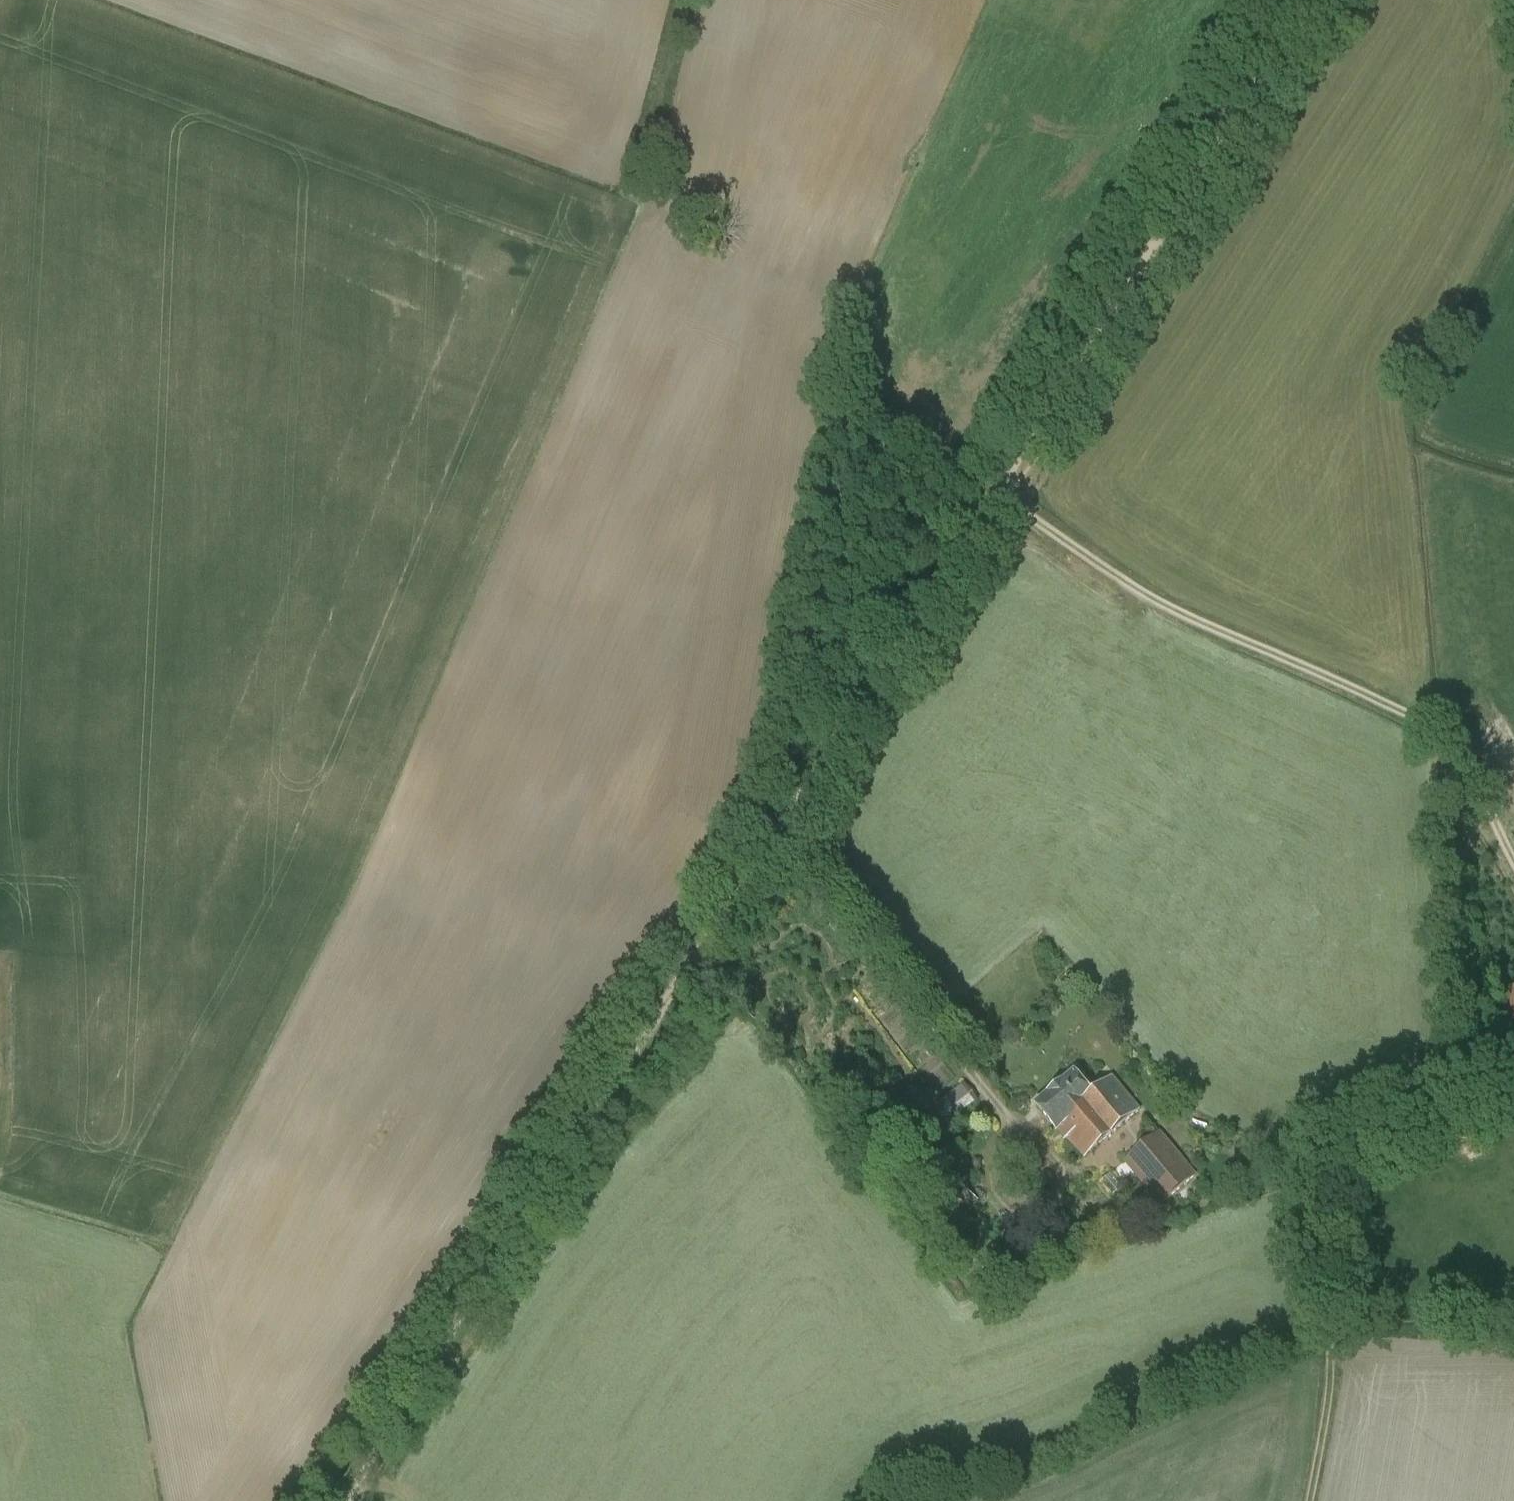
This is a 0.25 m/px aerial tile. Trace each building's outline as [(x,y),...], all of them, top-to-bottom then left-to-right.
[(1138,1112),(1111,1078),(1091,1094),(1073,1072),(1035,1104),(1065,1140),(1069,1136),(1085,1155),(1138,1112)] [(930,1111),(942,1126),(976,1099),(964,1083),(930,1111)] [(1123,1162),(1162,1206),(1197,1176),(1159,1132),(1123,1162)] [(953,1176),(941,1188),(966,1213),(978,1201),(953,1176)]
